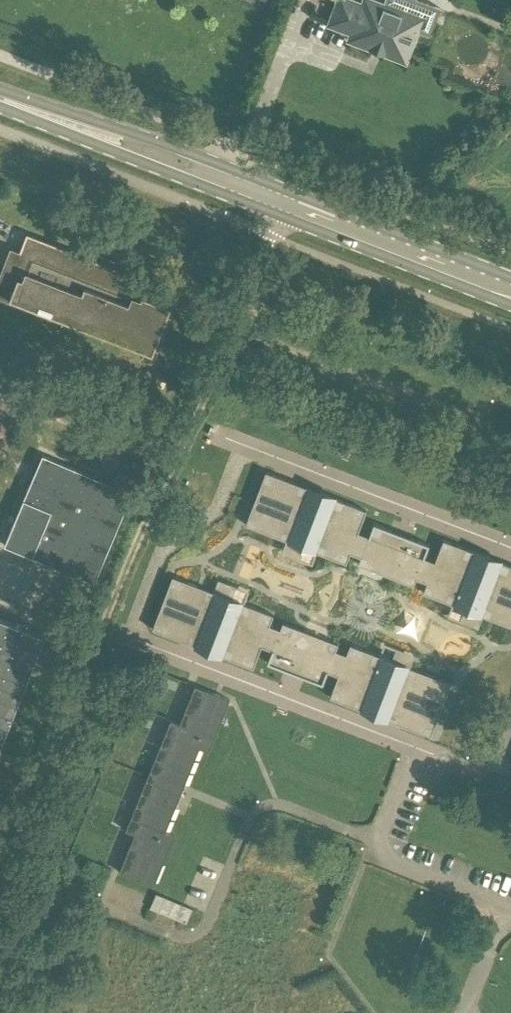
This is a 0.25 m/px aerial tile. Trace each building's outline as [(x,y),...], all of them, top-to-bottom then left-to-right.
[(441,8),(421,0),(403,0),(400,10),(375,0),(364,0),(363,4),(354,0),(338,0),(329,24),(351,33),(349,40),(373,49),(374,46),(384,49),(382,53),(406,62),(418,31),(431,35),(441,8)] [(30,234),(23,252),(13,248),(0,282),(0,298),(56,320),(57,317),(155,355),(174,308),(145,296),(142,302),(131,298),(139,277),(30,234)] [(7,546),(84,579),(96,584),(134,495),(45,457),(7,546)] [(273,474),(266,472),(246,524),(347,563),(351,553),(361,557),(359,564),(414,585),(417,578),(428,582),(424,592),(510,626),(510,566),(488,557),(444,540),(435,562),(425,558),(430,545),(414,539),(391,530),(374,523),(369,536),(359,532),(367,510),(323,493),(273,474)] [(402,725),(431,736),(451,683),(351,644),(347,654),(336,650),(339,643),(283,622),(281,629),(270,625),(274,615),(173,576),(153,629),(182,640),(213,652),(254,667),(262,645),(273,650),(268,663),(285,669),(305,677),(323,684),(328,671),(339,675),(330,697),(376,715),(402,725)] [(0,628),(0,722),(32,641),(0,628)] [(229,700),(195,686),(180,723),(170,719),(125,831),(134,835),(119,872),(153,886),(174,835),(165,832),(173,813),(199,748),(208,751),(229,700)] [(149,909),(161,914),(186,924),(192,909),(156,894),(149,909)]
